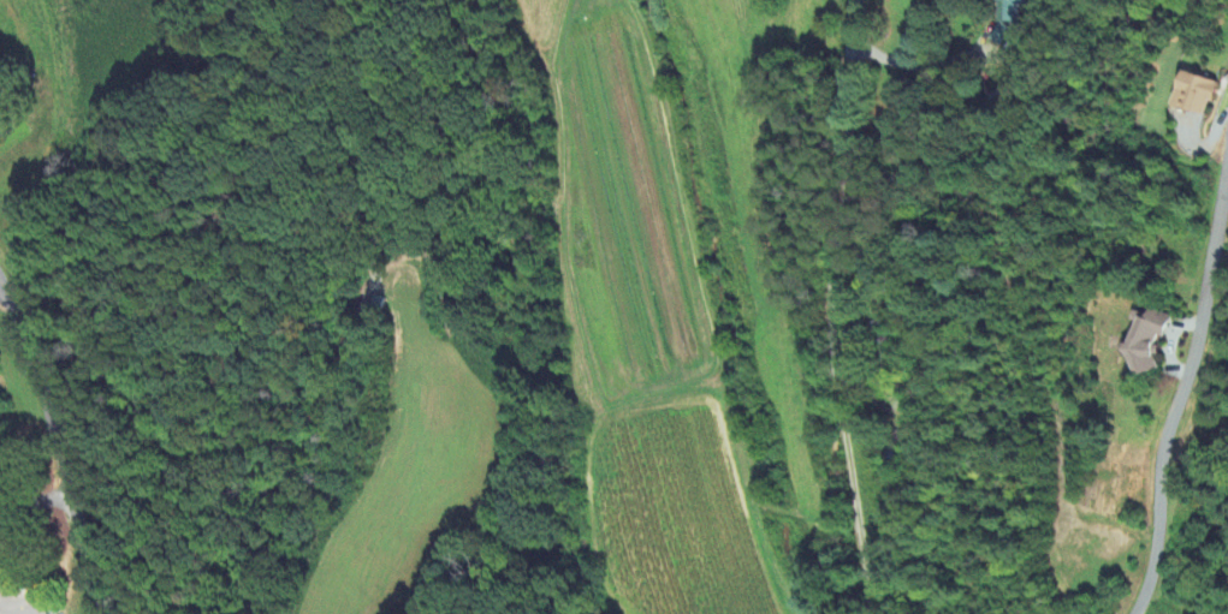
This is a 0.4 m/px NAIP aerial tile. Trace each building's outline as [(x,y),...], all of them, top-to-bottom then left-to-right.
[(997,44),(1006,44),(1006,26),(1015,26),(1015,5),(1026,5),(1026,0),(997,0),(997,44)] [(1178,108),(1209,118),(1220,83),(1189,73),(1178,108)] [(1173,318),(1154,311),(1152,318),(1141,314),(1126,354),(1145,361),(1141,371),(1155,376),(1165,348),(1163,348),(1173,318)]
